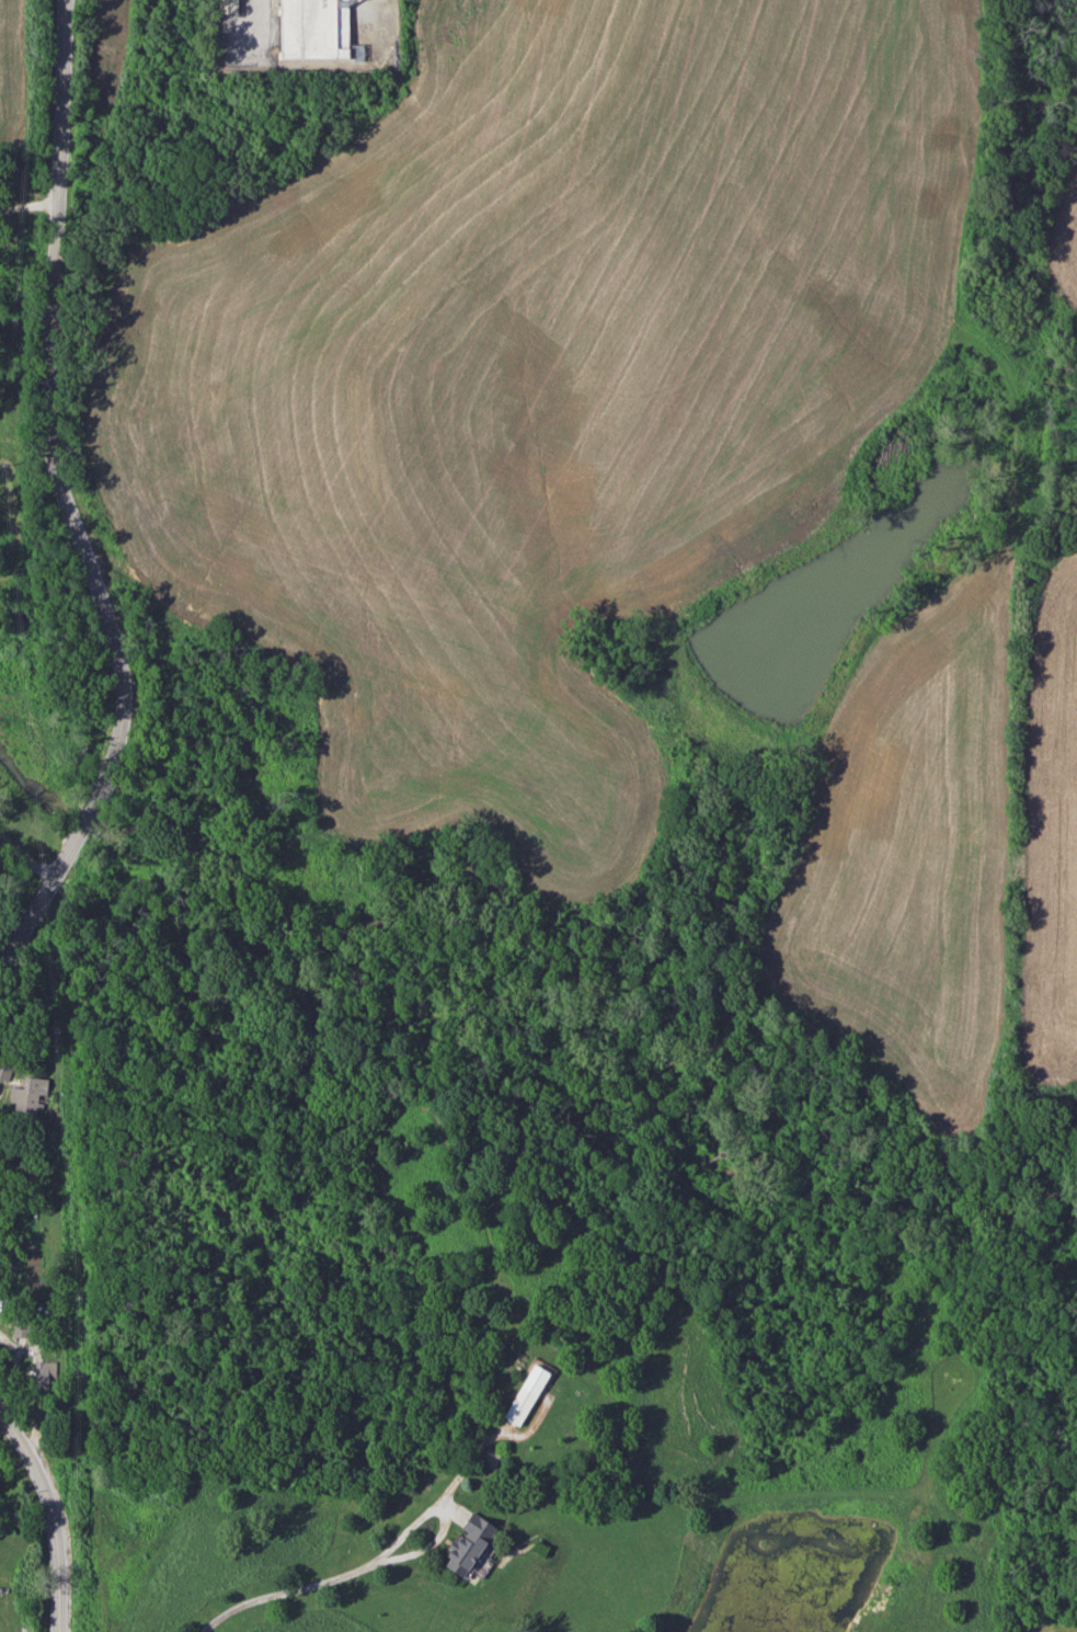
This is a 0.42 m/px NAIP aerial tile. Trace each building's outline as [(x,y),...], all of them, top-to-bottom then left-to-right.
[(236,0),(218,0),(218,13),(237,12),(236,0)] [(280,58),(347,57),(346,0),(279,0),(280,58)] [(13,1062),(0,1058),(0,1079),(7,1081),(13,1062)] [(37,1105),(37,1095),(46,1095),(46,1077),(22,1077),(22,1088),(9,1087),(8,1104),(37,1105)] [(55,1361),(34,1361),(34,1381),(45,1381),(45,1385),(55,1385),(55,1361)] [(548,1374),(532,1364),(502,1416),(517,1425),(548,1374)] [(462,1577),(494,1526),(470,1511),(459,1528),(462,1530),(441,1564),(462,1577)]
